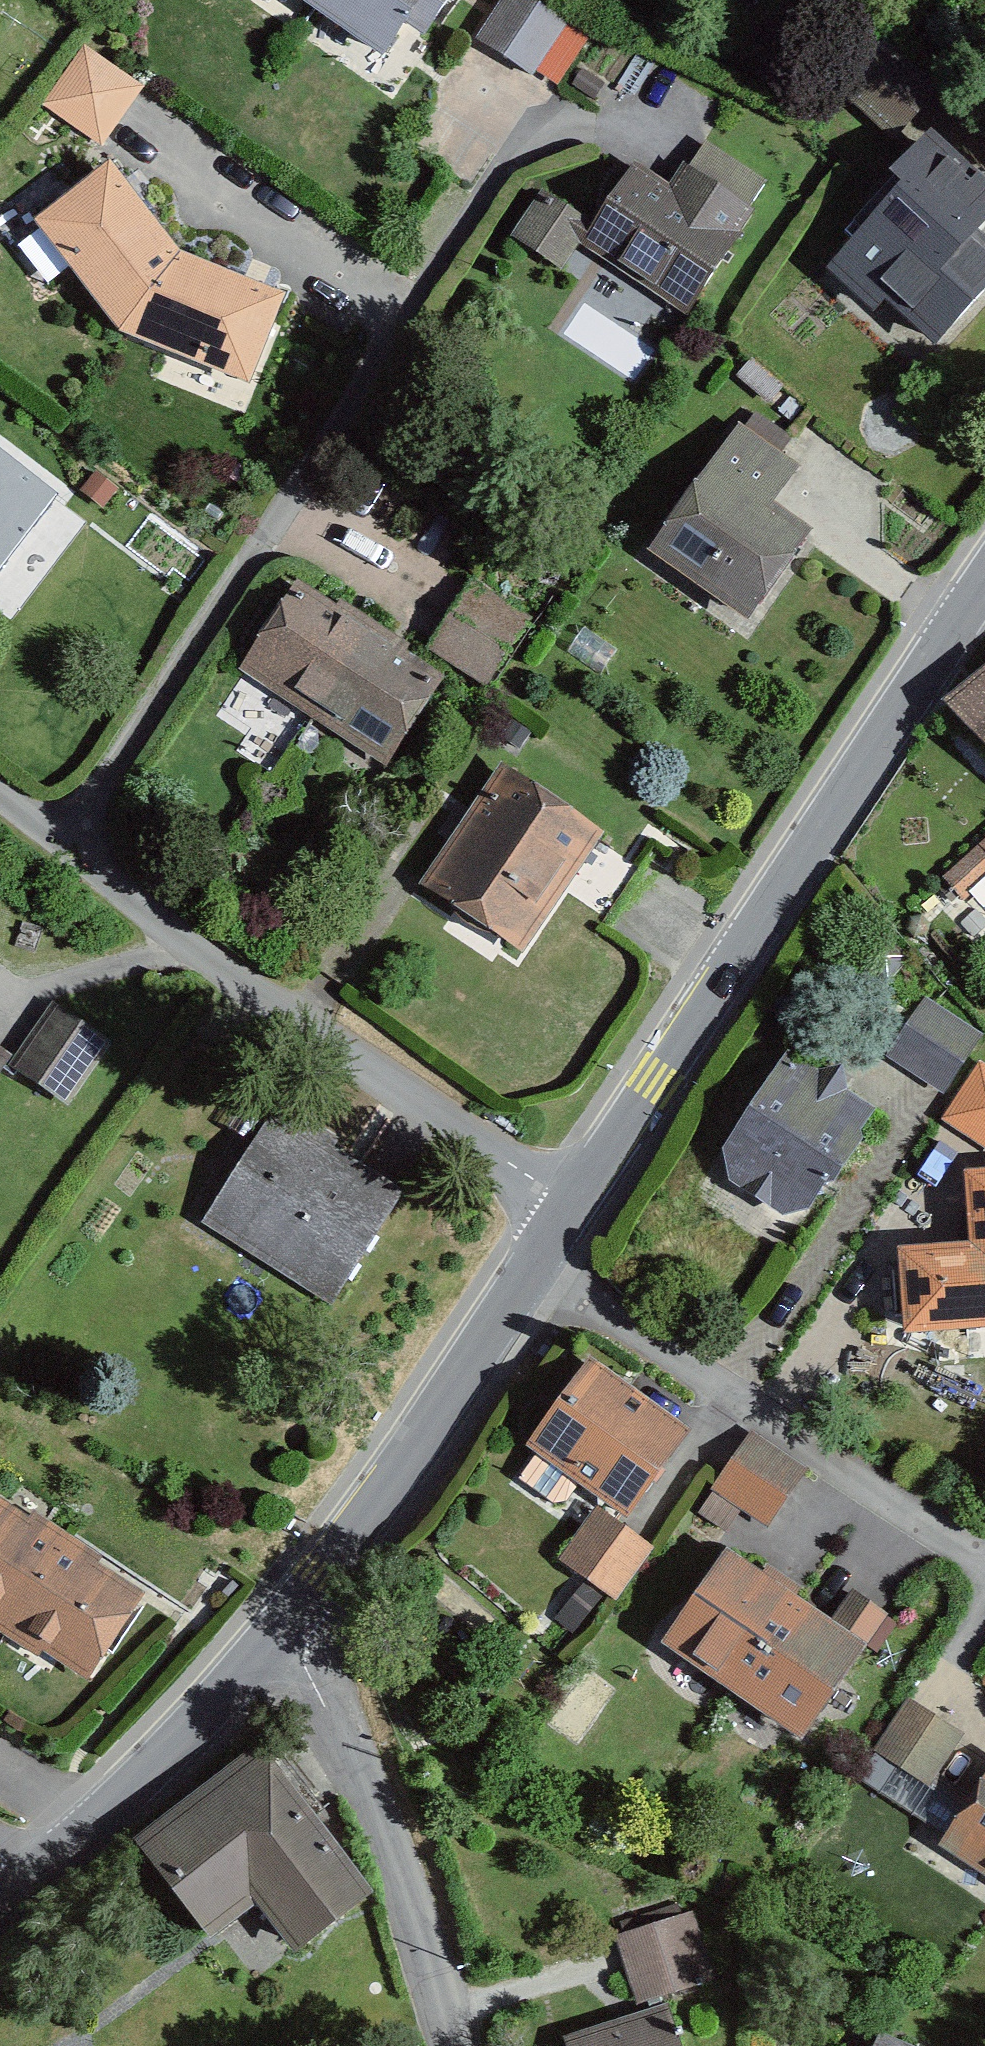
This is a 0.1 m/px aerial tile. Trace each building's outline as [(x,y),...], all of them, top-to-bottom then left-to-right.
[(385,62),(406,32),(438,54),(476,0),(295,0),(385,62)] [(481,35),(561,78),(589,36),(540,0),(508,0),(481,35)] [(0,5),(0,24),(10,13),(0,5)] [(91,49),(46,108),(104,144),(146,87),(91,49)] [(180,260),(112,166),(34,223),(122,342),(253,393),(288,302),(180,260)] [(685,203),(638,171),(585,251),(687,319),(753,219),(699,183),(685,203)] [(550,187),(513,238),(565,263),(596,223),(550,187)] [(910,189),(830,275),(926,363),(984,300),(984,258),(910,189)] [(800,480),(741,436),(653,554),(748,625),(812,539),(776,512),(800,480)] [(64,500),(0,451),(0,584),(64,500)] [(477,580),(433,643),(491,682),(534,620),(477,580)] [(443,685),(298,590),(240,677),(385,773),(443,685)] [(939,701),(984,756),(984,663),(939,701)] [(602,839),(502,773),(425,890),(524,955),(602,839)] [(944,874),(969,897),(984,881),(984,838),(944,874)] [(928,998),(887,1053),(945,1093),(984,1038),(928,998)] [(55,1000),(18,1064),(75,1100),(115,1043),(55,1000)] [(0,1056),(0,1077),(10,1063),(0,1056)] [(876,1115),(792,1057),(715,1168),(800,1226),(876,1115)] [(945,1121),(984,1145),(984,1064),(981,1061),(945,1121)] [(408,1192),(281,1114),(212,1225),(339,1304),(408,1192)] [(968,1176),(974,1250),(898,1255),(905,1338),(984,1332),(984,1175),(968,1176)] [(695,1434),(591,1361),(529,1448),(633,1521),(695,1434)] [(752,1429),(714,1491),(769,1525),(809,1471),(752,1429)] [(0,1502),(0,1623),(91,1684),(147,1600),(0,1502)] [(567,1557),(622,1600),(653,1551),(602,1511),(567,1557)] [(869,1650),(725,1552),(659,1647),(803,1745),(869,1650)] [(916,1699),(878,1751),(936,1785),(962,1737),(916,1699)] [(259,1746),(127,1845),(201,1944),(256,1903),(296,1956),(374,1899),(259,1746)] [(945,1855),(984,1880),(984,1792),(945,1855)] [(619,1937),(638,1999),(717,1975),(699,1911),(619,1937)] [(562,2045),(676,2045),(664,2011),(562,2045)]
